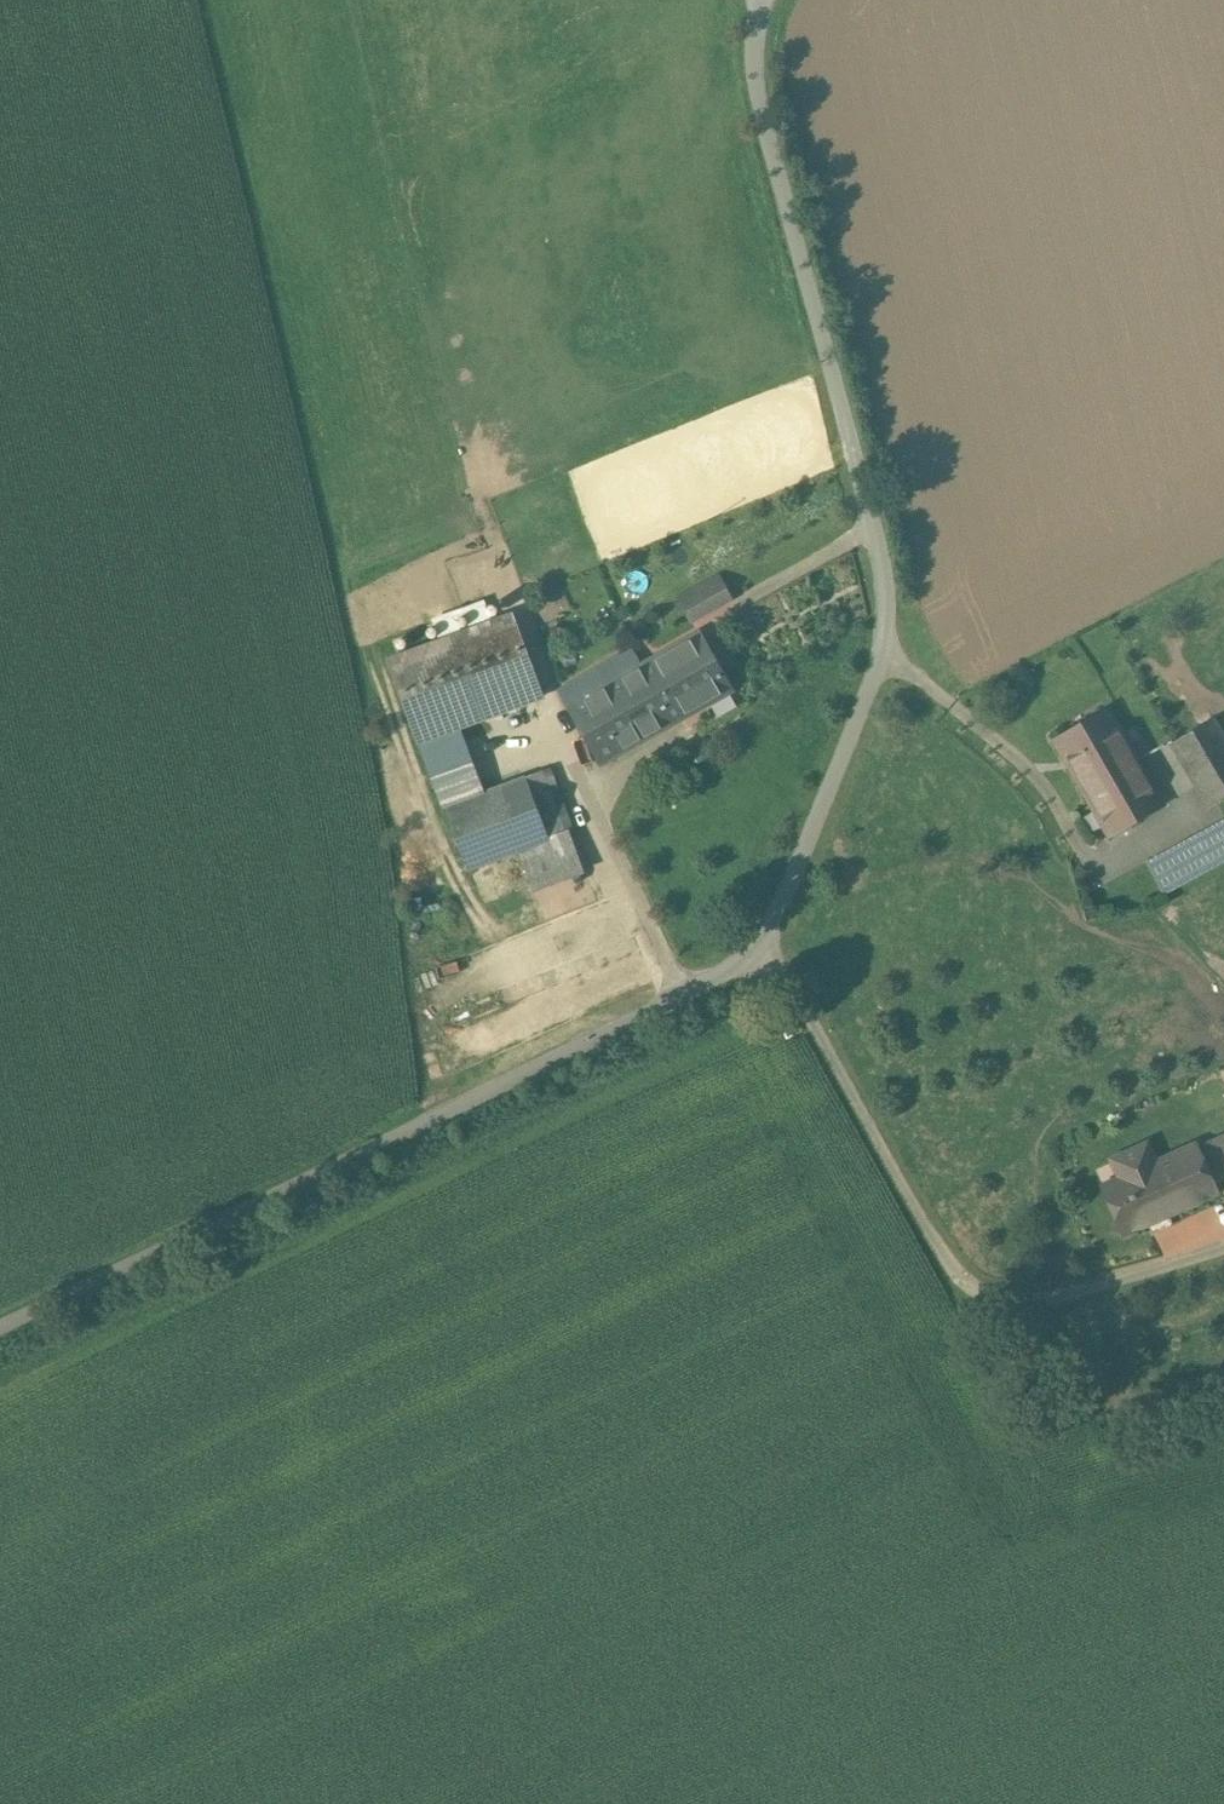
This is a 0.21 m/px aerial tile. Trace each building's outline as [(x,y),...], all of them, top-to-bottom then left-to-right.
[(680,592),(690,618),(736,600),(726,574),(680,592)] [(548,616),(573,607),(563,580),(538,589),(548,616)] [(515,621),(391,667),(469,869),(572,831),(549,769),(485,793),(461,728),(543,696),(515,621)] [(643,667),(570,707),(602,763),(731,691),(699,635),(643,667)] [(570,707),(643,667),(634,650),(561,691),(570,707)] [(1108,711),(1055,740),(1110,836),(1163,806),(1148,781),(1136,760),(1108,711)] [(1148,781),(1162,775),(1175,799),(1196,786),(1209,808),(1223,800),(1223,737),(1214,719),(1172,743),(1171,741),(1136,760),(1148,781)] [(1209,870),(1223,862),(1223,821),(1191,838),(1209,870)] [(1209,870),(1191,838),(1147,862),(1164,894),(1209,870)] [(1208,1142),(1221,1171),(1222,1171),(1223,1170),(1223,1135),(1208,1142)] [(1103,1186),(1117,1218),(1115,1223),(1120,1225),(1125,1234),(1147,1224),(1148,1227),(1170,1217),(1169,1214),(1216,1192),(1212,1185),(1223,1180),(1223,1175),(1222,1171),(1221,1171),(1208,1142),(1197,1147),(1195,1145),(1156,1163),(1147,1144),(1137,1149),(1131,1147),(1129,1152),(1116,1158),(1125,1177),(1103,1186)]
